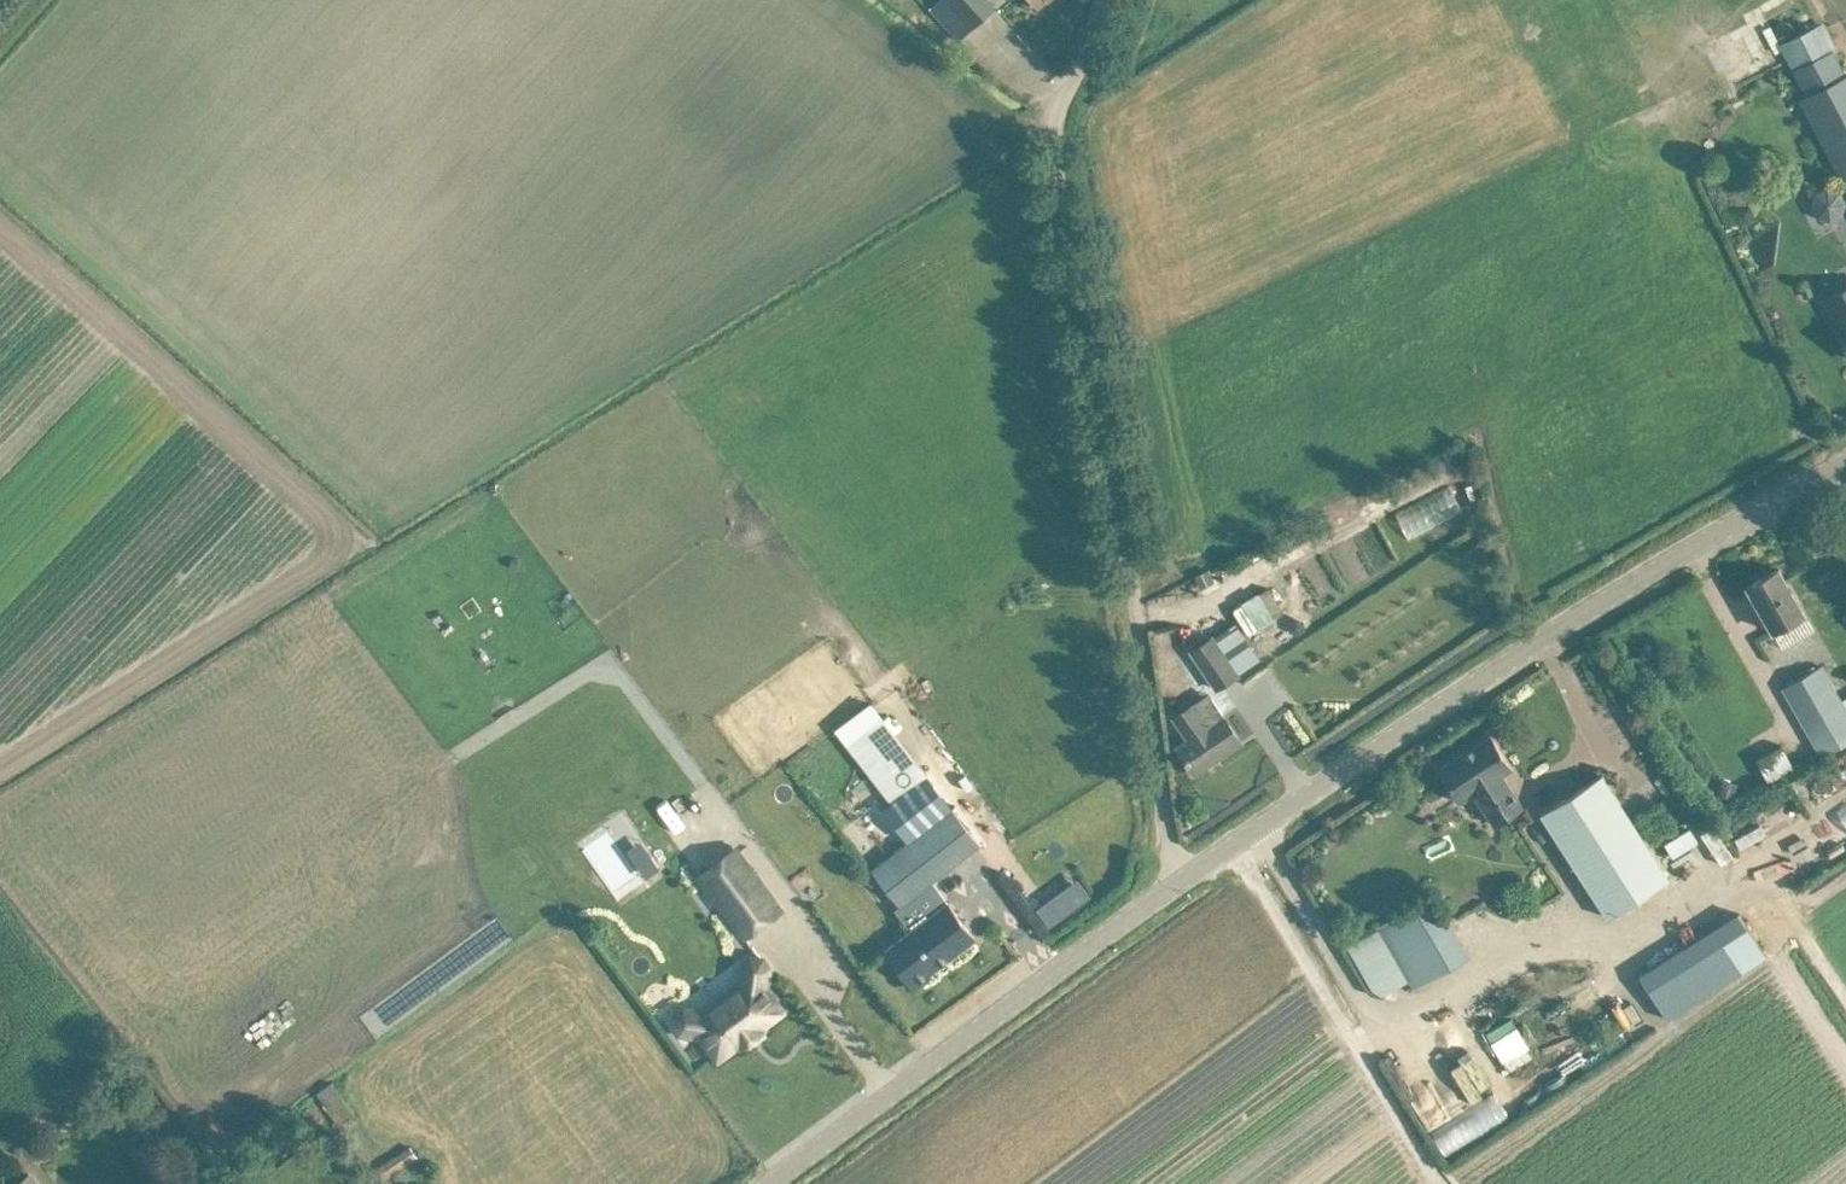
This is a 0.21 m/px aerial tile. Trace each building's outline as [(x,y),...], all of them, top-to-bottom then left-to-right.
[(931,8),(959,39),(995,7),(989,0),(939,0),(931,8)] [(1845,76),(1832,48),(1793,68),(1807,95),(1801,99),(1845,187),(1845,75),(1845,76)] [(1785,116),(1790,133),(1808,128),(1802,111),(1785,116)] [(1844,193),(1843,191),(1839,187),(1836,186),(1833,185),(1830,185),(1827,185),(1824,185),(1821,186),(1817,190),(1814,194),(1812,198),(1812,204),(1812,207),(1813,210),(1815,213),(1817,215),(1819,217),(1824,219),(1829,220),(1834,219),(1839,216),(1842,214),(1844,212),(1845,209),(1845,207),(1845,198),(1844,193)] [(1843,338),(1845,344),(1845,285),(1823,296),(1837,324),(1836,325),(1843,338)] [(1779,567),(1748,585),(1760,606),(1773,630),(1783,647),(1815,629),(1805,612),(1791,588),(1779,567)] [(1215,581),(1209,568),(1195,575),(1194,575),(1201,589),(1215,581)] [(1179,658),(1175,632),(1154,635),(1158,661),(1179,658)] [(1213,636),(1191,650),(1215,685),(1237,671),(1213,636)] [(1781,688),(1821,756),(1845,741),(1845,705),(1842,698),(1821,664),(1785,686),(1781,688)] [(1194,703),(1174,716),(1189,738),(1177,746),(1195,773),(1242,741),(1228,721),(1223,714),(1209,693),(1195,702),(1194,703)] [(1512,767),(1490,733),(1438,767),(1459,801),(1474,791),(1494,824),(1523,805),(1502,773),(1512,767)] [(1781,744),(1756,758),(1768,780),(1793,766),(1781,744)] [(916,834),(872,868),(885,886),(899,904),(895,908),(910,929),(885,948),(913,984),(975,937),(948,901),(932,880),(980,843),(952,806),(925,772),(890,799),(916,834)] [(1541,812),(1608,916),(1669,877),(1602,773),(1541,812)] [(1804,774),(1791,780),(1796,787),(1807,781),(1804,774)] [(1723,778),(1719,795),(1733,798),(1737,782),(1723,778)] [(1714,820),(1726,847),(1740,841),(1728,814),(1714,820)] [(1699,825),(1676,843),(1695,868),(1719,850),(1699,825)] [(1746,845),(1698,877),(1706,890),(1754,858),(1746,845)] [(780,909),(735,849),(700,875),(745,936),(780,909)] [(1061,889),(1037,907),(1044,917),(1050,925),(1058,919),(1074,907),(1061,889)] [(1463,959),(1439,917),(1427,896),(1378,925),(1414,988),(1463,959)] [(1684,947),(1640,975),(1667,1017),(1667,1018),(1711,990),(1710,989),(1684,948),(1684,947)] [(766,1027),(788,1010),(769,986),(772,965),(764,955),(750,953),(740,960),(736,981),(703,1006),(683,1003),(672,1011),(669,1025),(677,1035),(698,1039),(717,1064),(739,1048),(740,1049),(767,1029),(766,1027)] [(1502,1025),(1524,1063),(1553,1046),(1531,1009),(1502,1025)] [(1461,1029),(1480,1062),(1502,1049),(1484,1016),(1461,1029)] [(356,1115),(332,1082),(331,1081),(317,1092),(340,1126),(356,1115)] [(15,1183),(41,1183),(31,1171),(15,1183)]
